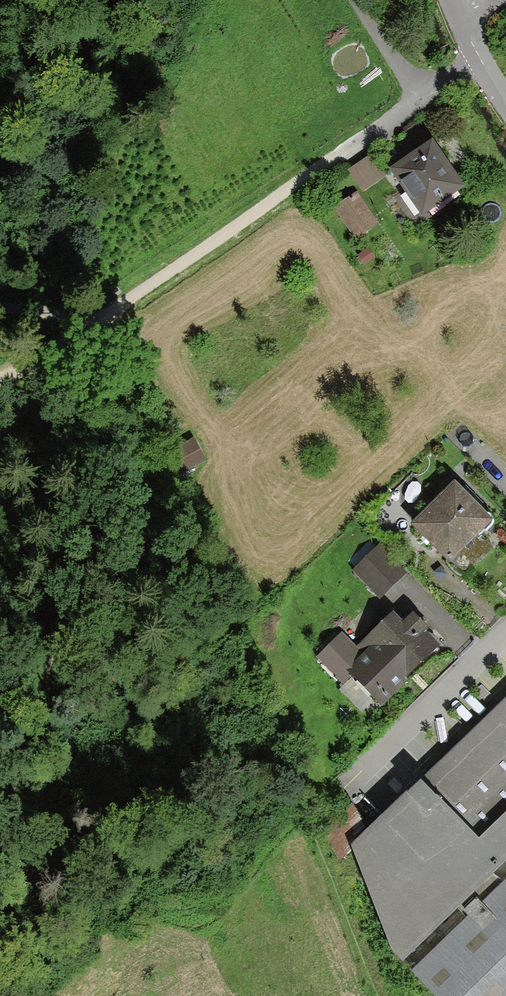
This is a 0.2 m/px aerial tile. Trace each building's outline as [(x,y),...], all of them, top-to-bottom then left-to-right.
[(432,138),(390,168),(405,190),(393,198),(416,230),(432,218),(428,212),(466,185),(432,138)] [(349,169),(364,190),(385,175),(370,154),(349,169)] [(357,192),(335,207),(356,237),(378,222),(357,192)] [(454,481),(413,523),(451,562),(461,552),(474,566),(493,548),(478,533),(492,519),(454,481)] [(355,571),(380,597),(406,572),(380,546),(355,571)] [(342,685),(352,676),(381,705),(408,678),(406,678),(441,644),(428,630),(430,627),(413,610),(402,621),(393,611),(357,646),(342,632),(316,658),(342,685)] [(355,846),(409,953),(505,860),(505,703),(355,846)] [(368,830),(350,803),(324,827),(339,858),(368,830)] [(421,969),(448,995),(505,995),(505,885),(421,969)]
